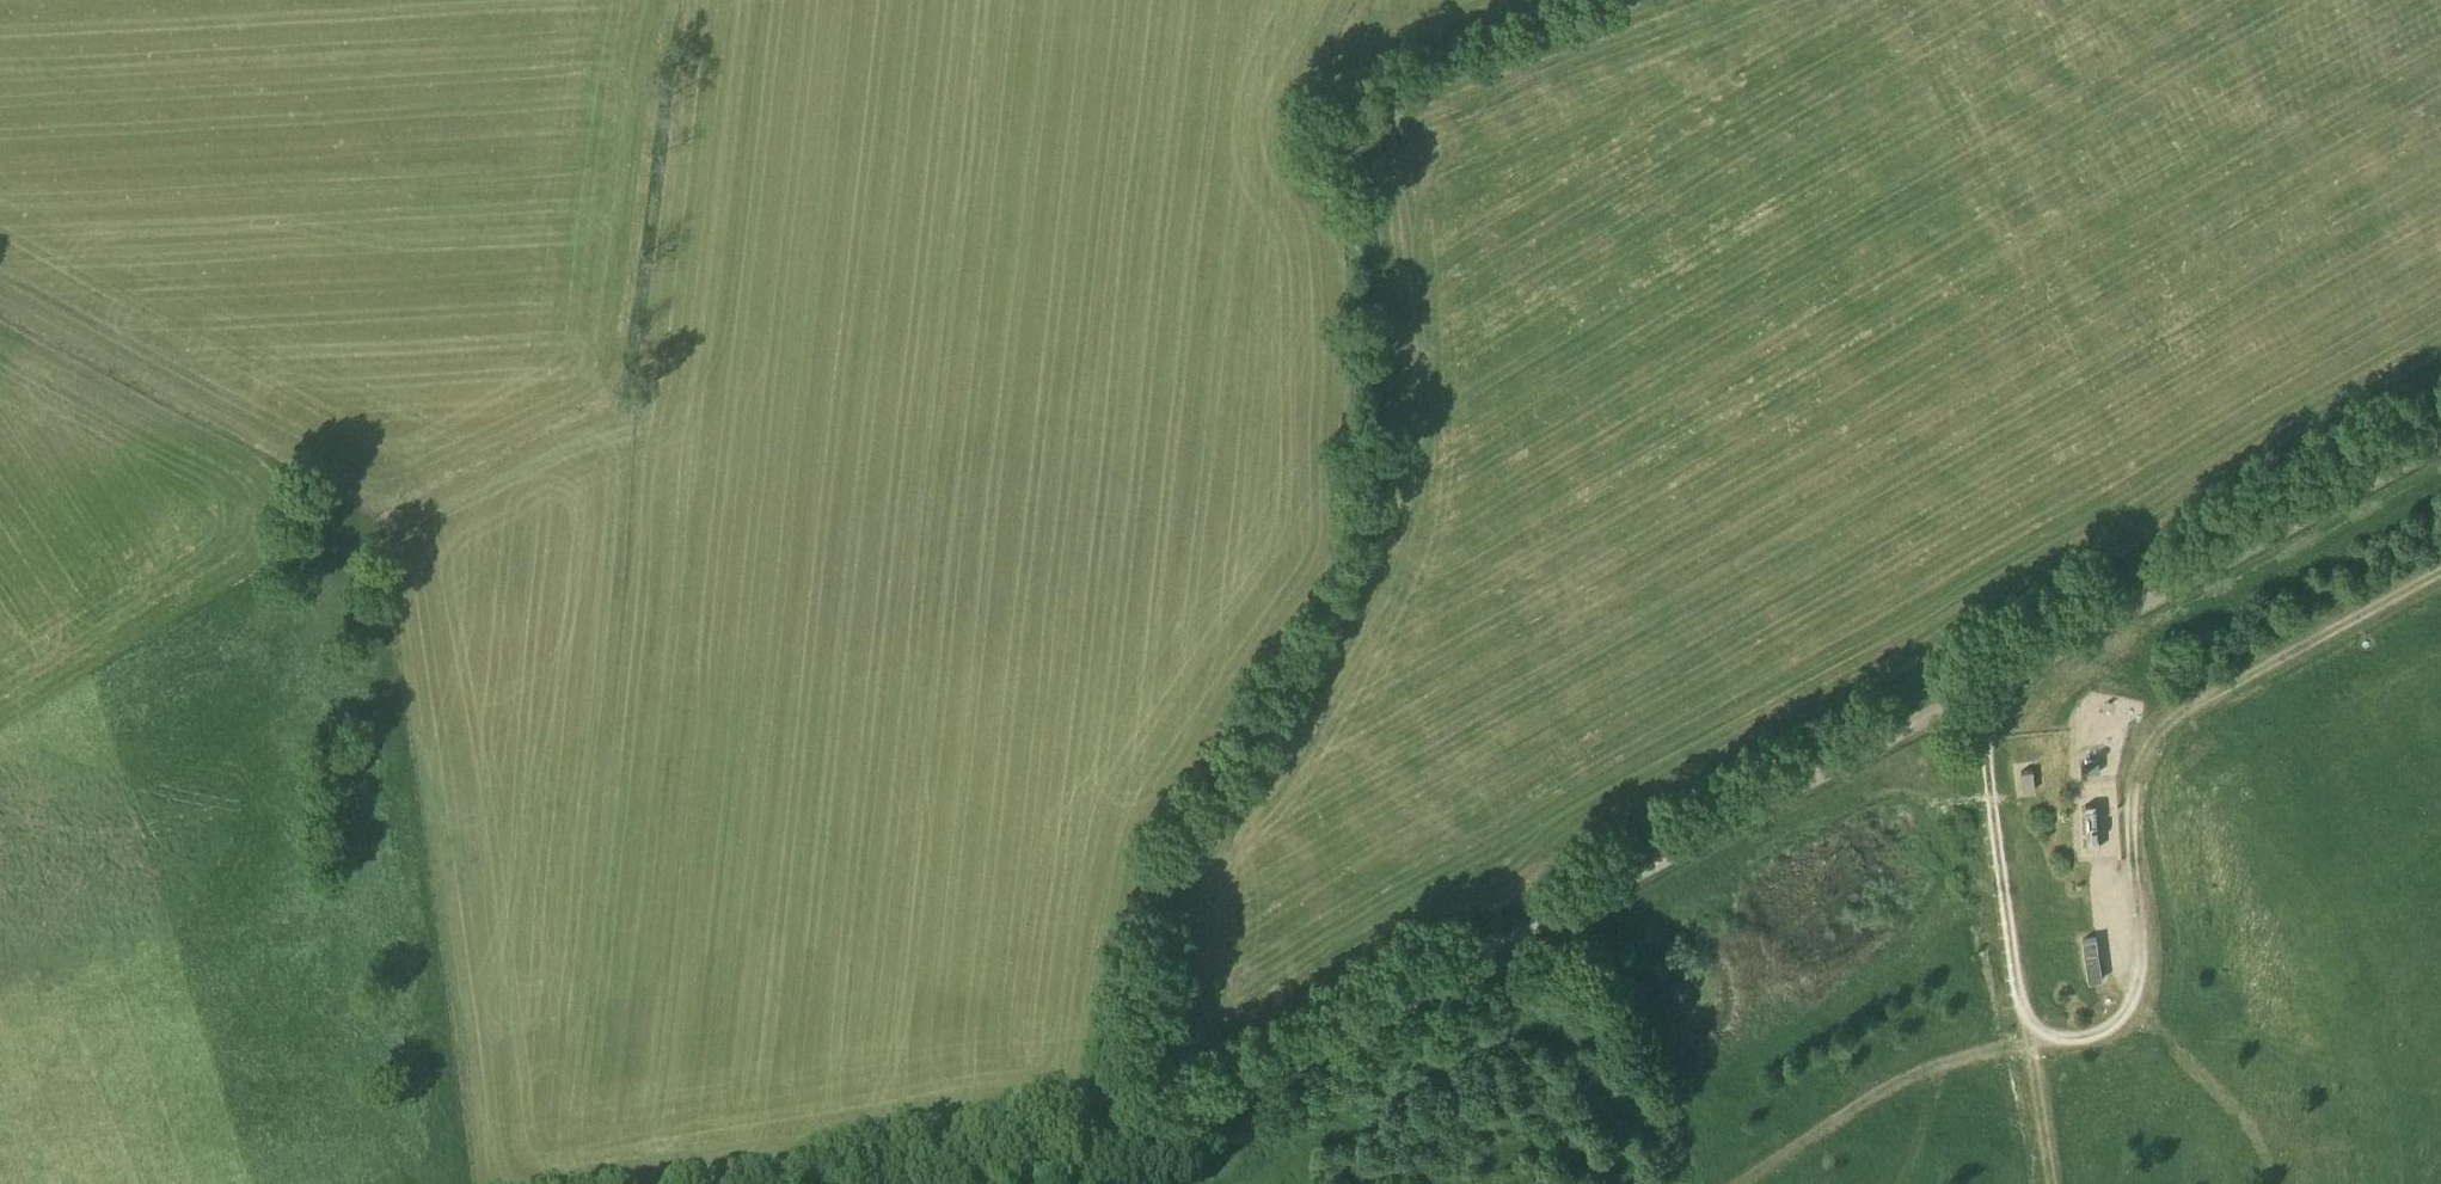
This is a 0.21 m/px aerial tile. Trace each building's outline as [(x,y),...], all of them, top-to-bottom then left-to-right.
[(2099,772),(2098,754),(2087,755),(2087,766),(2088,769),(2088,772),(2099,772)] [(2083,804),(2086,845),(2100,845),(2097,803),(2083,804)] [(2095,932),(2076,935),(2083,977),(2102,974),(2095,932)]
